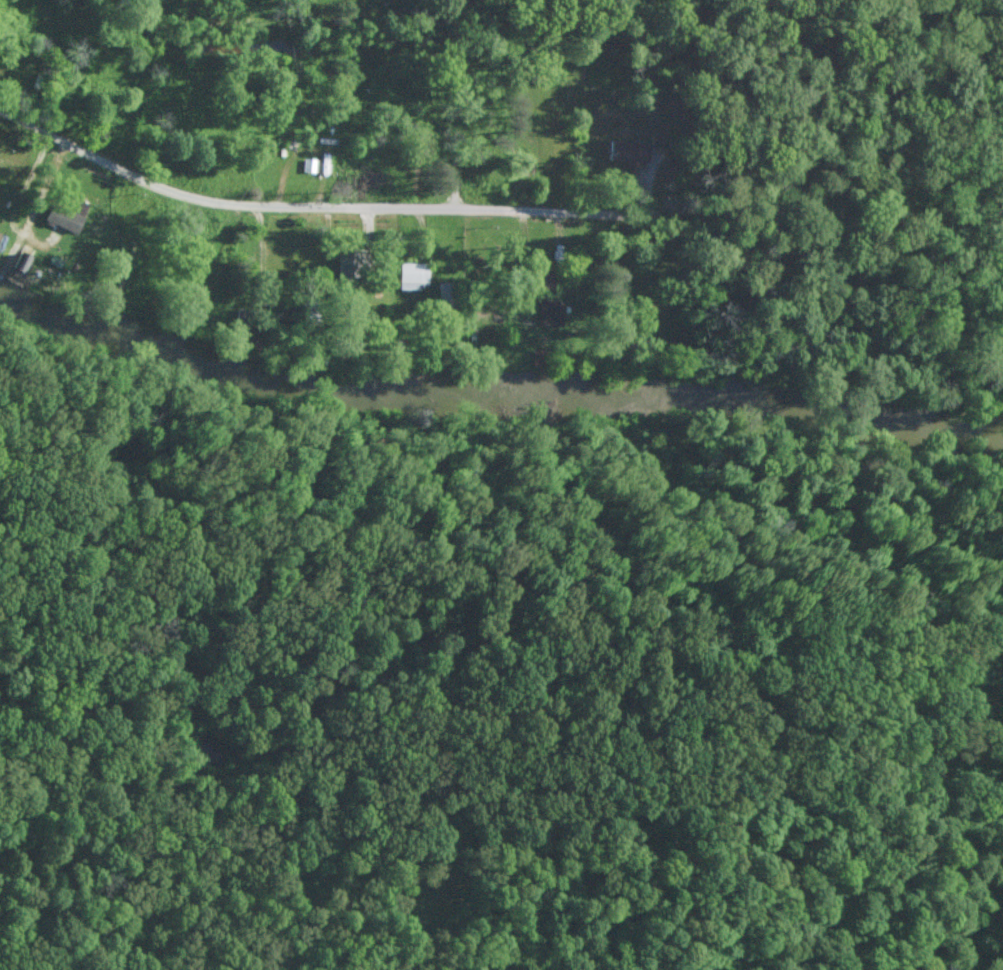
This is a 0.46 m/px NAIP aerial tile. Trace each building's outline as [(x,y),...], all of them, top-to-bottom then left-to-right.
[(602,159),(620,160),(619,166),(638,167),(638,141),(602,140),(602,159)] [(73,233),(82,202),(75,200),(71,211),(45,203),(39,222),(73,233)] [(19,275),(25,256),(11,251),(4,270),(19,275)] [(422,288),(421,262),(393,262),(393,288),(422,288)] [(544,306),(536,306),(537,321),(549,321),(548,301),(544,302),(544,306)]
